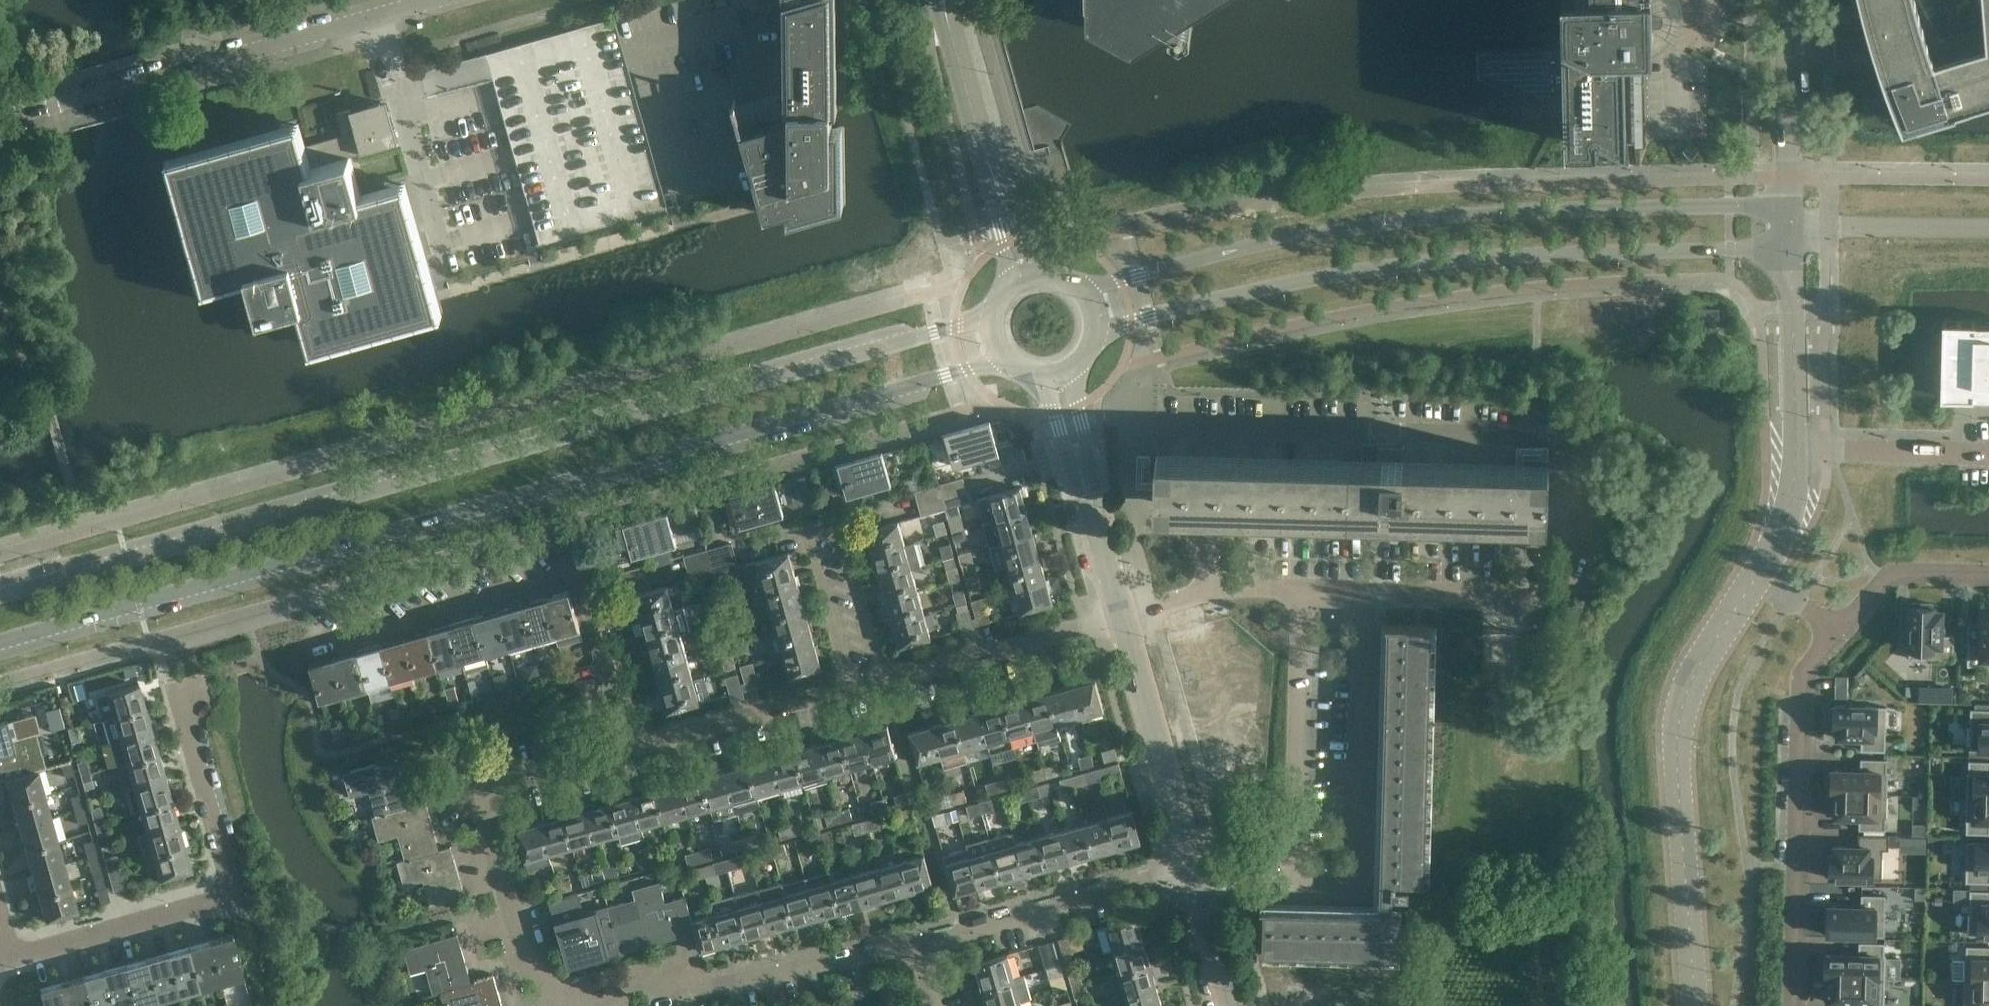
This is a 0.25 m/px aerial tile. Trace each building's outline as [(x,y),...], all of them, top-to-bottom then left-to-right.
[(728,0),(714,0),(716,7),(717,8),(729,5),(729,4),(728,0)] [(836,0),(782,0),(784,116),(741,128),(765,214),(833,195),(832,113),(837,112),(836,0)] [(1089,17),(1134,42),(1170,20),(1171,21),(1170,33),(1181,39),(1192,33),(1191,20),(1181,14),(1180,14),(1203,0),(1089,0),(1089,17)] [(1563,1),(1562,1),(1562,4),(1563,4),(1563,15),(1562,15),(1562,19),(1563,19),(1564,30),(1563,30),(1563,33),(1564,33),(1564,44),(1563,44),(1563,48),(1477,50),(1477,75),(1565,116),(1565,127),(1566,127),(1566,138),(1565,138),(1565,141),(1598,140),(1597,137),(1596,137),(1596,126),(1597,126),(1612,133),(1612,132),(1623,137),(1623,138),(1626,140),(1626,129),(1625,129),(1625,118),(1626,118),(1626,114),(1625,115),(1625,104),(1626,104),(1625,100),(1624,100),(1624,89),(1625,89),(1625,86),(1624,86),(1624,75),(1625,75),(1625,71),(1624,71),(1624,61),(1625,61),(1624,57),(1623,57),(1623,46),(1624,46),(1624,45),(1628,45),(1628,46),(1639,46),(1639,45),(1649,45),(1649,46),(1653,45),(1653,42),(1652,42),(1652,31),(1653,31),(1653,27),(1654,28),(1655,28),(1657,28),(1659,28),(1661,27),(1662,26),(1663,24),(1663,23),(1663,21),(1663,19),(1662,18),(1661,17),(1660,16),(1659,16),(1657,15),(1656,15),(1654,16),(1653,16),(1652,17),(1652,13),(1651,13),(1651,2),(1652,2),(1652,0),(1563,0),(1563,1)] [(1902,128),(1988,101),(1988,0),(1985,0),(1984,28),(1942,41),(1930,7),(1928,0),(1859,0),(1860,5),(1865,24),(1869,38),(1873,51),(1879,68),(1885,85),(1888,93),(1889,97),(1896,113),(1902,128)] [(314,344),(431,311),(397,189),(362,199),(350,156),(399,143),(394,128),(388,130),(380,101),(337,113),(349,156),(307,168),(296,133),(295,131),(294,130),(292,130),(291,130),(290,130),(267,136),(265,137),(264,138),(264,139),(263,140),(263,141),(264,142),(256,144),(256,143),(256,142),(255,142),(254,141),(253,141),(252,140),(251,140),(250,140),(178,161),(177,161),(176,162),(175,163),(175,164),(174,166),(175,167),(208,284),(247,272),(249,277),(259,316),(303,303),(314,344)] [(1699,322),(1719,321),(1719,308),(1698,309),(1699,322)] [(1975,328),(1975,322),(1942,321),(1940,398),(1973,398),(1974,392),(1988,393),(1988,399),(1988,328),(1975,328)] [(990,421),(942,435),(948,456),(953,455),(956,467),(999,454),(990,421)] [(892,485),(882,451),(835,465),(841,486),(846,485),(849,497),(892,485)] [(1549,467),(1515,466),(1404,463),(1404,452),(1366,451),(1366,462),(1157,456),(1155,502),(1157,503),(1157,502),(1171,503),(1173,503),(1187,503),(1189,503),(1203,503),(1203,504),(1205,504),(1205,503),(1219,504),(1221,504),(1235,504),(1235,505),(1237,505),(1237,504),(1251,505),(1253,505),(1267,505),(1267,506),(1269,506),(1269,505),(1283,506),(1285,506),(1299,506),(1301,507),(1301,506),(1315,506),(1315,507),(1317,507),(1331,507),(1333,507),(1348,507),(1348,508),(1419,510),(1419,509),(1431,510),(1435,510),(1450,510),(1450,511),(1452,511),(1452,510),(1466,511),(1468,511),(1482,511),(1483,512),(1483,511),(1498,512),(1500,512),(1514,512),(1515,512),(1530,512),(1530,513),(1531,513),(1531,512),(1546,513),(1548,513),(1549,467)] [(775,482),(727,495),(733,516),(738,515),(742,527),(784,515),(781,503),(785,502),(794,509),(803,507),(807,497),(810,496),(804,475),(776,483),(775,482)] [(942,498),(967,491),(963,478),(938,485),(942,498)] [(942,498),(938,485),(915,492),(915,494),(916,494),(919,503),(918,503),(918,504),(942,498)] [(988,497),(994,520),(1027,511),(1020,487),(988,496),(988,497)] [(967,491),(942,498),(945,509),(957,505),(970,501),(967,491)] [(945,509),(942,498),(918,504),(919,506),(919,505),(922,514),(921,515),(922,516),(945,509)] [(960,516),(957,505),(945,509),(948,519),(960,516)] [(668,512),(620,525),(626,547),(631,545),(634,557),(677,545),(674,536),(701,528),(695,506),(668,514),(668,512)] [(1033,534),(1027,511),(994,520),(1001,543),(1033,534)] [(947,533),(946,530),(944,520),(933,523),(937,536),(947,533)] [(866,532),(872,554),(905,545),(904,544),(898,522),(898,521),(866,531),(866,532)] [(968,539),(964,528),(952,532),(955,543),(968,539)] [(1033,534),(1001,543),(994,545),(998,556),(1004,554),(1008,566),(1040,557),(1033,534)] [(914,541),(904,544),(905,545),(872,554),(879,578),(911,568),(911,569),(921,566),(914,541)] [(733,545),(733,543),(708,550),(711,562),(736,556),(736,554),(735,554),(732,546),(733,545)] [(950,544),(949,544),(941,547),(944,559),(953,556),(950,544)] [(711,562),(708,550),(684,557),(684,559),(685,558),(688,567),(687,567),(687,569),(711,562)] [(789,552),(757,561),(747,564),(753,588),(764,585),(763,585),(795,575),(789,552)] [(971,552),(958,555),(961,566),(974,562),(971,552)] [(737,557),(736,556),(711,562),(714,573),(727,570),(738,566),(735,558),(737,557)] [(1046,581),(1040,557),(1008,566),(1014,590),(1046,581)] [(714,573),(711,562),(687,569),(688,570),(689,570),(692,579),(714,573)] [(957,567),(956,567),(947,569),(950,582),(960,579),(957,567)] [(918,592),(911,569),(911,568),(879,578),(886,601),(918,592)] [(729,580),(727,570),(714,573),(717,584),(729,580)] [(802,599),(795,575),(763,585),(764,585),(770,608),(802,599)] [(968,588),(980,585),(977,575),(965,578),(968,588)] [(1053,603),(1046,581),(1014,590),(1020,612),(1020,613),(1053,604),(1053,603)] [(706,601),(716,598),(713,585),(702,588),(706,601)] [(635,597),(642,620),(674,610),(667,587),(668,587),(667,586),(635,596),(635,597)] [(963,590),(962,590),(953,593),(957,605),(966,602),(963,590)] [(553,599),(547,601),(556,634),(579,627),(569,591),(552,596),(553,599)] [(924,615),(918,592),(886,601),(892,624),(924,615)] [(733,593),(722,596),(721,597),(724,607),(736,604),(733,593)] [(556,634),(547,601),(546,598),(530,602),(529,603),(530,605),(523,607),(534,645),(557,639),(555,634),(556,634)] [(971,601),(978,625),(979,625),(979,624),(988,621),(989,622),(990,622),(983,598),(971,601)] [(809,622),(802,599),(770,608),(777,631),(809,622)] [(1942,635),(1942,611),(1934,611),(1934,607),(1932,607),(1932,603),(1913,603),(1913,607),(1910,607),(1909,658),(1953,660),(1954,636),(1942,635)] [(534,645),(523,607),(522,604),(507,609),(506,609),(506,612),(500,614),(509,647),(510,652),(534,645)] [(1984,607),(1983,609),(1981,609),(1980,642),(1968,642),(1967,666),(1979,666),(1979,667),(1988,667),(1988,607),(1984,607)] [(719,609),(718,609),(709,612),(712,624),(723,621),(719,609)] [(975,633),(969,609),(956,613),(963,636),(964,636),(964,635),(974,632),(974,633),(975,633)] [(680,633),(674,610),(642,620),(648,643),(680,633)] [(509,647),(500,614),(499,611),(483,615),(482,616),(483,619),(476,621),(485,653),(509,647)] [(931,637),(924,615),(892,624),(898,646),(896,647),(896,648),(898,647),(899,647),(931,638),(931,637)] [(740,616),(728,619),(727,619),(730,630),(743,627),(740,616)] [(485,653),(476,621),(475,618),(459,622),(460,625),(453,627),(462,660),(485,653)] [(815,646),(809,622),(777,631),(783,655),(815,646)] [(462,660),(453,627),(452,624),(436,629),(436,632),(429,634),(438,667),(462,660)] [(1433,626),(1386,625),(1386,627),(1388,627),(1388,628),(1388,638),(1387,645),(1388,645),(1388,655),(1387,655),(1387,662),(1387,672),(1386,679),(1387,679),(1387,689),(1386,689),(1386,696),(1386,706),(1385,713),(1386,713),(1386,723),(1385,723),(1385,730),(1385,740),(1385,747),(1385,756),(1384,756),(1384,764),(1384,773),(1384,781),(1384,790),(1383,790),(1383,798),(1384,798),(1383,807),(1383,815),(1383,824),(1382,824),(1382,832),(1383,832),(1382,841),(1382,849),(1382,858),(1381,858),(1381,866),(1382,866),(1381,875),(1380,900),(1380,906),(1402,907),(1402,882),(1427,882),(1427,881),(1425,880),(1432,628),(1433,628),(1433,626)] [(438,667),(429,634),(428,631),(412,635),(413,638),(406,640),(415,673),(438,667)] [(726,631),(725,632),(715,635),(718,646),(729,644),(726,631)] [(687,656),(680,633),(648,643),(655,666),(687,656)] [(415,673),(406,640),(405,638),(389,642),(389,643),(382,645),(391,680),(415,673)] [(746,639),(734,642),(737,653),(749,650),(746,639)] [(391,680),(382,645),(382,644),(365,649),(366,652),(359,654),(368,686),(391,680)] [(822,668),(815,646),(783,655),(789,677),(790,678),(822,669),(822,668)] [(368,686),(359,654),(358,651),(342,655),(343,658),(335,660),(344,693),(368,686)] [(725,670),(735,667),(736,667),(732,654),(722,657),(725,670)] [(693,680),(687,656),(655,666),(661,689),(693,680)] [(344,693),(335,660),(335,657),(319,662),(319,663),(312,665),(312,664),(310,664),(321,700),(344,693)] [(758,687),(759,686),(752,662),(740,666),(747,690),(748,689),(758,686),(758,687)] [(539,664),(525,668),(528,680),(542,676),(539,664)] [(134,665),(122,668),(124,677),(136,674),(134,665)] [(543,670),(545,677),(555,674),(553,667),(543,670)] [(503,673),(492,676),(495,688),(506,685),(503,673)] [(725,677),(732,700),(733,699),(733,698),(742,696),(743,696),(744,696),(738,674),(725,677)] [(1094,680),(1072,686),(1080,717),(1102,711),(1103,711),(1104,711),(1095,679),(1094,680)] [(700,702),(693,680),(661,689),(668,712),(667,712),(700,703),(700,702)] [(107,693),(114,716),(145,708),(138,685),(139,685),(139,684),(107,693)] [(456,686),(446,689),(450,705),(460,702),(456,686)] [(1080,717),(1072,686),(1048,693),(1057,724),(1080,717)] [(1835,687),(1835,698),(1847,698),(1848,688),(1835,687)] [(1952,703),(1952,688),(1920,687),(1919,702),(1952,703)] [(1960,691),(1959,703),(1971,703),(1971,692),(1960,691)] [(1057,724),(1048,693),(1025,700),(1034,730),(1057,724)] [(1034,730),(1025,700),(1002,706),(1011,737),(1013,746),(1037,740),(1034,730)] [(1886,707),(1834,705),(1834,708),(1830,708),(1830,727),(1834,727),(1834,729),(1837,729),(1837,738),(1861,738),(1861,750),(1885,751),(1886,707)] [(1011,737),(1002,706),(979,713),(987,743),(1011,737)] [(145,707),(145,708),(114,716),(103,719),(110,743),(151,731),(145,708),(145,707)] [(399,707),(388,710),(391,721),(402,718),(399,707)] [(1971,709),(1969,750),(1988,750),(1988,709),(1971,709)] [(987,743),(979,713),(955,719),(964,750),(987,743)] [(73,714),(64,716),(68,729),(77,727),(73,714)] [(964,750),(955,719),(932,726),(941,757),(941,756),(945,768),(967,762),(964,750)] [(0,723),(0,768),(4,767),(7,778),(36,771),(28,744),(12,748),(4,722),(0,723)] [(340,725),(330,728),(333,739),(344,736),(340,725)] [(887,725),(865,732),(873,763),(895,756),(895,757),(897,756),(888,725),(886,725),(887,725)] [(941,757),(932,726),(910,732),(909,732),(918,764),(919,763),(941,757)] [(81,740),(77,727),(68,729),(72,743),(81,740)] [(152,731),(151,731),(110,743),(116,766),(127,763),(158,754),(151,731),(152,731)] [(873,763),(865,732),(841,738),(850,769),(873,763)] [(850,769),(841,738),(818,745),(827,776),(850,769)] [(827,776),(818,745),(795,751),(804,782),(827,776)] [(1117,758),(1114,748),(1113,748),(1113,749),(1103,751),(1102,751),(1105,762),(1117,758)] [(804,782),(795,751),(772,758),(781,789),(782,794),(784,793),(786,797),(804,792),(803,788),(805,787),(803,782),(804,782)] [(158,754),(127,763),(134,786),(165,777),(164,777),(158,755),(158,754)] [(1081,768),(1094,765),(1091,754),(1090,755),(1080,758),(1078,758),(1081,768)] [(396,772),(400,771),(397,758),(344,773),(350,797),(351,797),(351,796),(369,790),(376,816),(405,807),(396,772)] [(781,789),(772,758),(749,764),(757,795),(781,789)] [(1832,772),(1829,772),(1828,792),(1831,792),(1831,793),(1887,795),(1888,771),(1887,771),(1887,759),(1861,759),(1860,771),(1832,770),(1832,772)] [(90,773),(86,760),(78,762),(81,776),(90,773)] [(1969,760),(1969,773),(1967,773),(1967,797),(1988,797),(1988,761),(1969,760)] [(66,777),(74,775),(71,761),(62,764),(66,777)] [(1106,767),(1106,768),(1109,777),(1110,777),(1110,776),(1120,774),(1121,774),(1118,763),(1106,767)] [(757,795),(749,764),(734,768),(733,766),(725,769),(734,802),(757,795)] [(1045,767),(1044,767),(1044,768),(1047,778),(1060,775),(1057,764),(1055,764),(1056,765),(1045,768),(1045,767)] [(1047,778),(1044,768),(1043,768),(1033,771),(1032,771),(1035,781),(1047,778)] [(734,802),(725,769),(724,769),(725,771),(702,777),(711,808),(734,802)] [(44,794),(38,771),(7,780),(7,781),(7,780),(14,803),(13,803),(44,794)] [(93,787),(90,773),(81,776),(85,789),(93,787)] [(1084,773),(1072,776),(1075,787),(1076,787),(1076,786),(1086,783),(1086,784),(1087,783),(1084,773)] [(1075,787),(1072,776),(1060,780),(1063,790),(1064,790),(1064,789),(1074,787),(1075,787)] [(165,778),(165,777),(134,786),(124,789),(131,812),(140,809),(171,800),(165,778)] [(711,808),(702,777),(679,784),(688,815),(711,808)] [(999,780),(998,781),(1001,791),(1013,788),(1010,777),(1009,777),(1009,778),(999,781),(999,780)] [(1001,791),(998,781),(997,781),(987,784),(986,784),(989,795),(1001,791)] [(688,815),(679,784),(656,790),(665,821),(688,815)] [(1038,786),(1025,789),(1028,800),(1029,800),(1029,799),(1039,796),(1039,797),(1041,796),(1038,786)] [(953,793),(951,794),(954,804),(978,798),(975,787),(963,791),(953,794),(953,793)] [(1028,800),(1025,789),(1013,793),(1016,803),(1017,803),(1027,800),(1028,800)] [(665,821),(656,790),(633,797),(642,828),(665,821)] [(910,803),(907,793),(894,796),(897,807),(910,803)] [(1887,818),(1887,795),(1831,793),(1831,795),(1828,795),(1828,814),(1834,814),(1834,817),(1859,817),(1859,829),(1885,830),(1885,818),(1887,818)] [(51,818),(44,794),(13,803),(13,804),(14,804),(20,826),(51,818)] [(954,804),(951,794),(939,797),(939,798),(929,800),(928,800),(931,811),(954,804)] [(84,808),(80,795),(72,797),(75,811),(84,808)] [(1002,796),(979,802),(982,813),(983,813),(983,812),(993,809),(993,810),(1005,806),(1002,796)] [(1913,796),(1913,807),(1925,808),(1926,796),(1913,796)] [(642,828),(633,797),(610,803),(618,834),(642,828)] [(1967,797),(1966,821),(1966,833),(1988,834),(1988,797),(1967,797)] [(886,809),(883,799),(871,803),(873,813),(886,809)] [(171,801),(171,800),(140,809),(147,832),(178,824),(178,823),(177,823),(171,801)] [(426,802),(405,807),(376,816),(373,817),(379,841),(380,840),(380,839),(398,834),(405,859),(434,851),(425,816),(429,815),(426,802)] [(982,813),(979,802),(956,809),(958,820),(971,816),(981,813),(982,813)] [(618,834),(610,803),(587,810),(595,841),(618,834)] [(99,806),(91,808),(95,822),(103,819),(99,806)] [(79,824),(87,822),(88,822),(84,808),(75,811),(79,824)] [(901,822),(914,818),(911,808),(899,811),(901,822)] [(849,809),(837,812),(840,823),(852,819),(849,809)] [(958,820),(956,809),(932,815),(935,826),(937,826),(936,825),(946,822),(947,823),(958,820)] [(595,841),(587,810),(563,817),(572,847),(595,841)] [(1131,811),(1108,817),(1117,848),(1139,842),(1141,842),(1132,810),(1131,811)] [(840,823),(837,812),(824,816),(827,826),(840,823)] [(572,847),(563,817),(540,823),(549,854),(572,847)] [(1117,848),(1108,817),(1085,824),(1094,855),(1117,848)] [(58,841),(51,818),(20,826),(20,827),(27,849),(26,849),(58,841)] [(879,829),(876,818),(865,821),(868,832),(879,829)] [(107,833),(103,819),(95,822),(98,835),(107,833)] [(868,832),(865,821),(851,825),(854,836),(868,832)] [(803,822),(791,825),(790,825),(793,836),(805,832),(803,822)] [(549,854),(540,823),(518,829),(517,829),(528,870),(551,863),(549,854)] [(184,846),(178,824),(147,832),(153,856),(184,847),(184,846)] [(1094,855),(1085,824),(1062,831),(1071,861),(1094,855)] [(1912,824),(1912,836),(1925,836),(1925,824),(1912,824)] [(793,836),(790,825),(778,829),(781,839),(793,836)] [(833,842),(830,831),(818,835),(821,845),(833,842)] [(1071,861),(1062,831),(1039,837),(1047,868),(1071,861)] [(756,834),(744,838),(747,849),(759,846),(756,834)] [(1830,876),(1830,878),(1882,879),(1882,849),(1888,849),(1889,835),(1859,834),(1858,846),(1834,846),(1834,854),(1830,854),(1830,856),(1827,856),(1826,875),(1830,876)] [(821,845),(818,835),(805,838),(808,849),(821,845)] [(1047,868),(1039,837),(1016,844),(1024,875),(1047,868)] [(1928,837),(1928,852),(1943,853),(1943,838),(1928,837)] [(747,849),(744,838),(731,842),(734,853),(747,849)] [(1900,838),(1900,843),(1912,844),(1911,853),(1926,853),(1926,839),(1900,838)] [(64,864),(58,841),(26,849),(26,850),(27,850),(33,872),(33,873),(64,864)] [(84,843),(88,856),(97,854),(93,841),(84,843)] [(1967,841),(1966,882),(1988,883),(1988,842),(1967,841)] [(786,855),(783,844),(772,848),(775,858),(786,855)] [(1024,875),(1016,844),(992,850),(1001,881),(1024,875)] [(190,869),(184,847),(153,856),(160,879),(191,870),(191,869),(190,869)] [(451,847),(434,851),(405,859),(398,862),(404,886),(405,885),(405,884),(423,879),(431,905),(465,896),(464,895),(460,896),(450,861),(454,860),(451,847)] [(709,848),(697,852),(700,862),(712,859),(709,848)] [(775,858),(772,848),(758,852),(761,862),(775,858)] [(1001,881),(992,850),(970,856),(968,849),(967,850),(978,888),(1001,881)] [(978,888),(967,850),(944,856),(955,895),(956,894),(978,888)] [(700,862),(697,852),(685,855),(688,865),(700,862)] [(661,854),(650,857),(653,867),(665,864),(662,853),(661,853),(661,854)] [(101,867),(97,854),(88,856),(92,869),(101,867)] [(923,855),(901,861),(910,892),(932,886),(933,886),(924,854),(923,855)] [(117,855),(104,859),(107,869),(120,865),(117,855)] [(653,867),(650,857),(639,860),(638,860),(641,871),(653,867)] [(740,868),(737,858),(726,861),(729,871),(740,868)] [(729,871),(726,861),(712,865),(715,875),(729,871)] [(910,892),(901,861),(878,868),(887,899),(910,892)] [(70,887),(64,864),(33,873),(40,895),(39,895),(39,896),(70,887)] [(124,888),(126,887),(120,865),(107,869),(113,891),(115,890),(124,887),(124,888)] [(615,867),(603,870),(606,880),(619,877),(616,866),(615,866),(615,867)] [(887,899),(878,868),(855,874),(864,905),(887,899)] [(606,880),(603,870),(593,873),(591,873),(594,883),(606,880)] [(694,881),(691,871),(680,874),(683,884),(694,881)] [(864,905),(855,874),(831,881),(840,912),(864,905)] [(557,882),(560,892),(560,893),(573,889),(570,879),(569,879),(569,880),(559,882),(557,882)] [(840,912),(831,881),(808,887),(817,918),(840,912)] [(534,889),(537,900),(549,896),(546,885),(545,886),(535,889),(534,889)] [(77,911),(70,887),(39,896),(40,896),(46,918),(46,919),(77,911)] [(101,904),(110,901),(106,887),(97,890),(101,904)] [(817,918),(808,887),(785,894),(794,925),(817,918)] [(1915,887),(1915,900),(1925,900),(1925,887),(1915,887)] [(1970,890),(1969,934),(1988,935),(1988,891),(1970,890)] [(662,891),(608,906),(615,930),(616,929),(642,922),(649,945),(675,937),(669,916),(677,913),(683,935),(684,935),(694,932),(695,932),(692,920),(686,897),(673,900),(675,906),(667,909),(662,891)] [(596,959),(596,960),(622,952),(616,929),(615,930),(608,906),(583,913),(581,906),(578,893),(550,901),(550,902),(553,913),(555,921),(562,944),(563,944),(568,967),(596,959)] [(794,925),(785,894),(762,901),(771,931),(794,925)] [(1885,895),(1861,895),(1861,907),(1828,906),(1828,908),(1825,908),(1824,932),(1828,932),(1828,935),(1884,936),(1885,895)] [(771,931),(762,901),(739,907),(748,938),(771,931)] [(748,938),(739,907),(715,914),(724,944),(748,938)] [(1260,907),(1260,909),(1264,909),(1263,954),(1264,954),(1264,952),(1335,954),(1399,956),(1399,958),(1401,958),(1402,910),(1401,910),(1401,912),(1267,908),(1260,907)] [(724,944),(715,914),(692,920),(695,932),(701,951),(702,951),(724,944)] [(1137,917),(1106,926),(1106,927),(1107,927),(1113,950),(1144,942),(1137,919),(1138,919),(1137,917)] [(210,940),(210,941),(222,982),(244,975),(232,934),(210,940)] [(457,934),(404,949),(411,975),(412,974),(412,973),(430,968),(438,994),(442,993),(441,992),(466,985),(471,982),(466,967),(462,968),(460,962),(465,961),(457,934)] [(1073,949),(1070,937),(1069,936),(1059,939),(1062,952),(1073,949)] [(222,982),(210,941),(210,940),(189,946),(189,947),(200,988),(222,982)] [(1053,941),(1038,945),(1045,969),(1060,965),(1053,941)] [(1150,965),(1144,942),(1113,950),(1120,973),(1150,965)] [(1824,956),(1823,971),(1825,971),(1825,977),(1885,979),(1886,955),(1884,955),(1885,943),(1859,942),(1859,954),(1826,953),(1826,956),(1824,956)] [(200,988),(189,947),(189,946),(167,952),(168,953),(178,994),(200,988)] [(1964,981),(1988,982),(1988,947),(1966,946),(1966,958),(1965,958),(1964,981)] [(178,994),(168,953),(167,952),(145,958),(147,964),(157,1000),(178,994)] [(982,987),(1014,978),(1008,955),(1008,954),(972,964),(974,973),(978,972),(982,987)] [(157,1000),(147,964),(145,958),(125,964),(126,965),(136,1005),(157,1000)] [(126,965),(125,964),(103,970),(104,971),(113,1005),(136,1005),(126,965)] [(1063,975),(1060,965),(1045,969),(1046,970),(1047,970),(1050,979),(1063,975)] [(1157,988),(1150,965),(1120,973),(1126,996),(1157,988)] [(104,971),(103,970),(83,976),(83,977),(91,1005),(113,1005),(104,971)] [(1079,972),(1068,974),(1072,987),(1083,984),(1079,972)] [(1014,978),(982,987),(978,988),(980,996),(984,995),(987,1005),(1004,1005),(1021,1002),(1032,999),(1025,975),(1014,978)] [(83,977),(83,976),(61,982),(62,983),(68,1005),(91,1005),(83,977)] [(491,977),(472,982),(471,982),(466,985),(441,992),(442,993),(442,995),(440,996),(443,1003),(444,1003),(445,1005),(497,1005),(493,991),(498,989),(494,976),(491,977)] [(1885,979),(1825,977),(1825,978),(1828,978),(1827,983),(1825,983),(1825,999),(1827,999),(1827,1002),(1860,1002),(1860,1005),(1883,1005),(1884,1003),(1885,979)] [(1964,981),(1963,1005),(1965,1005),(1988,1005),(1988,982),(1964,981)] [(62,983),(61,982),(39,988),(44,1005),(68,1005),(62,983)] [(1083,984),(1072,987),(1077,1005),(1089,1005),(1086,996),(1083,984)] [(1157,988),(1126,996),(1129,1005),(1162,1005),(1157,988)]
